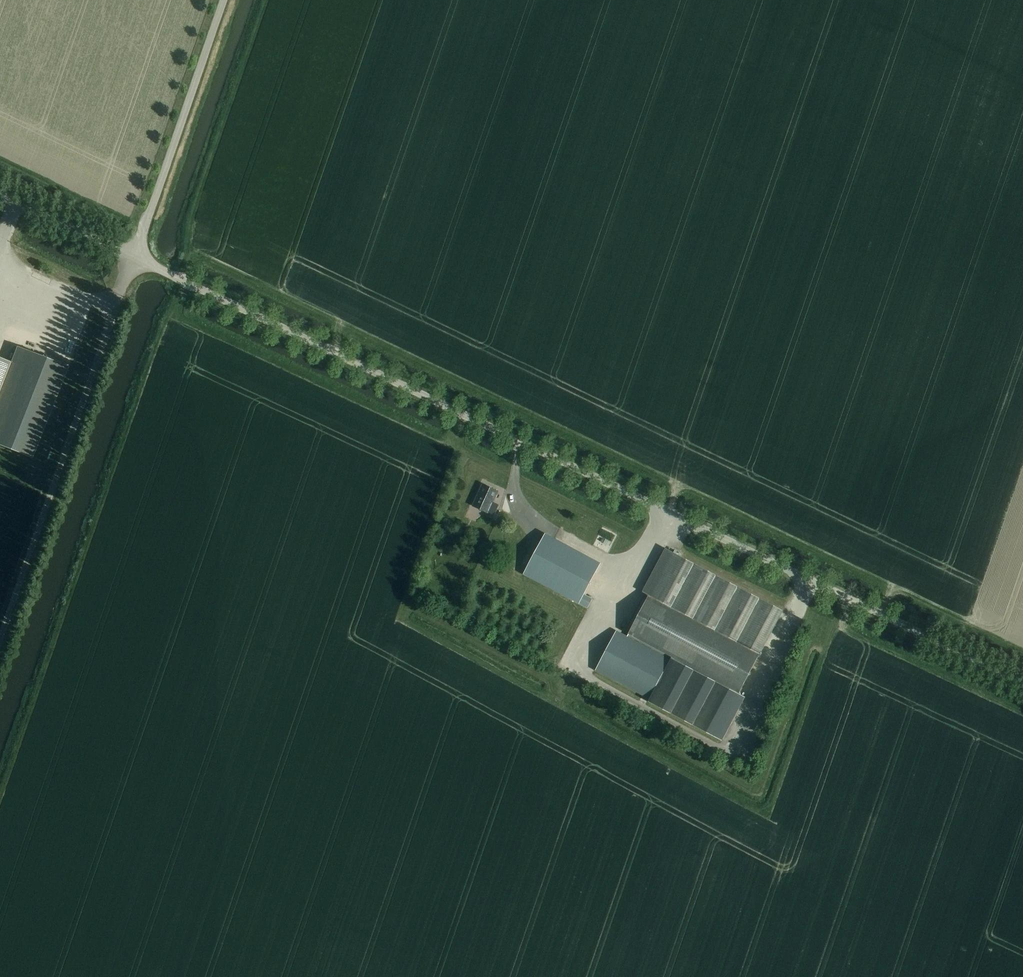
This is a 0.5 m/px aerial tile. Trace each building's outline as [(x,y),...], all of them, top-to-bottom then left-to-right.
[(11,362),(0,358),(0,443),(31,455),(66,366),(17,347),(11,362)] [(483,484),(473,506),(493,516),(498,505),(493,503),(498,491),(483,484)] [(527,565),(523,573),(553,589),(570,598),(588,608),(593,597),(585,593),(601,563),(545,533),(527,565)] [(616,631),(595,670),(724,737),(746,695),(739,692),(781,611),(678,556),(664,549),(642,591),(649,595),(628,637),(616,631)]
